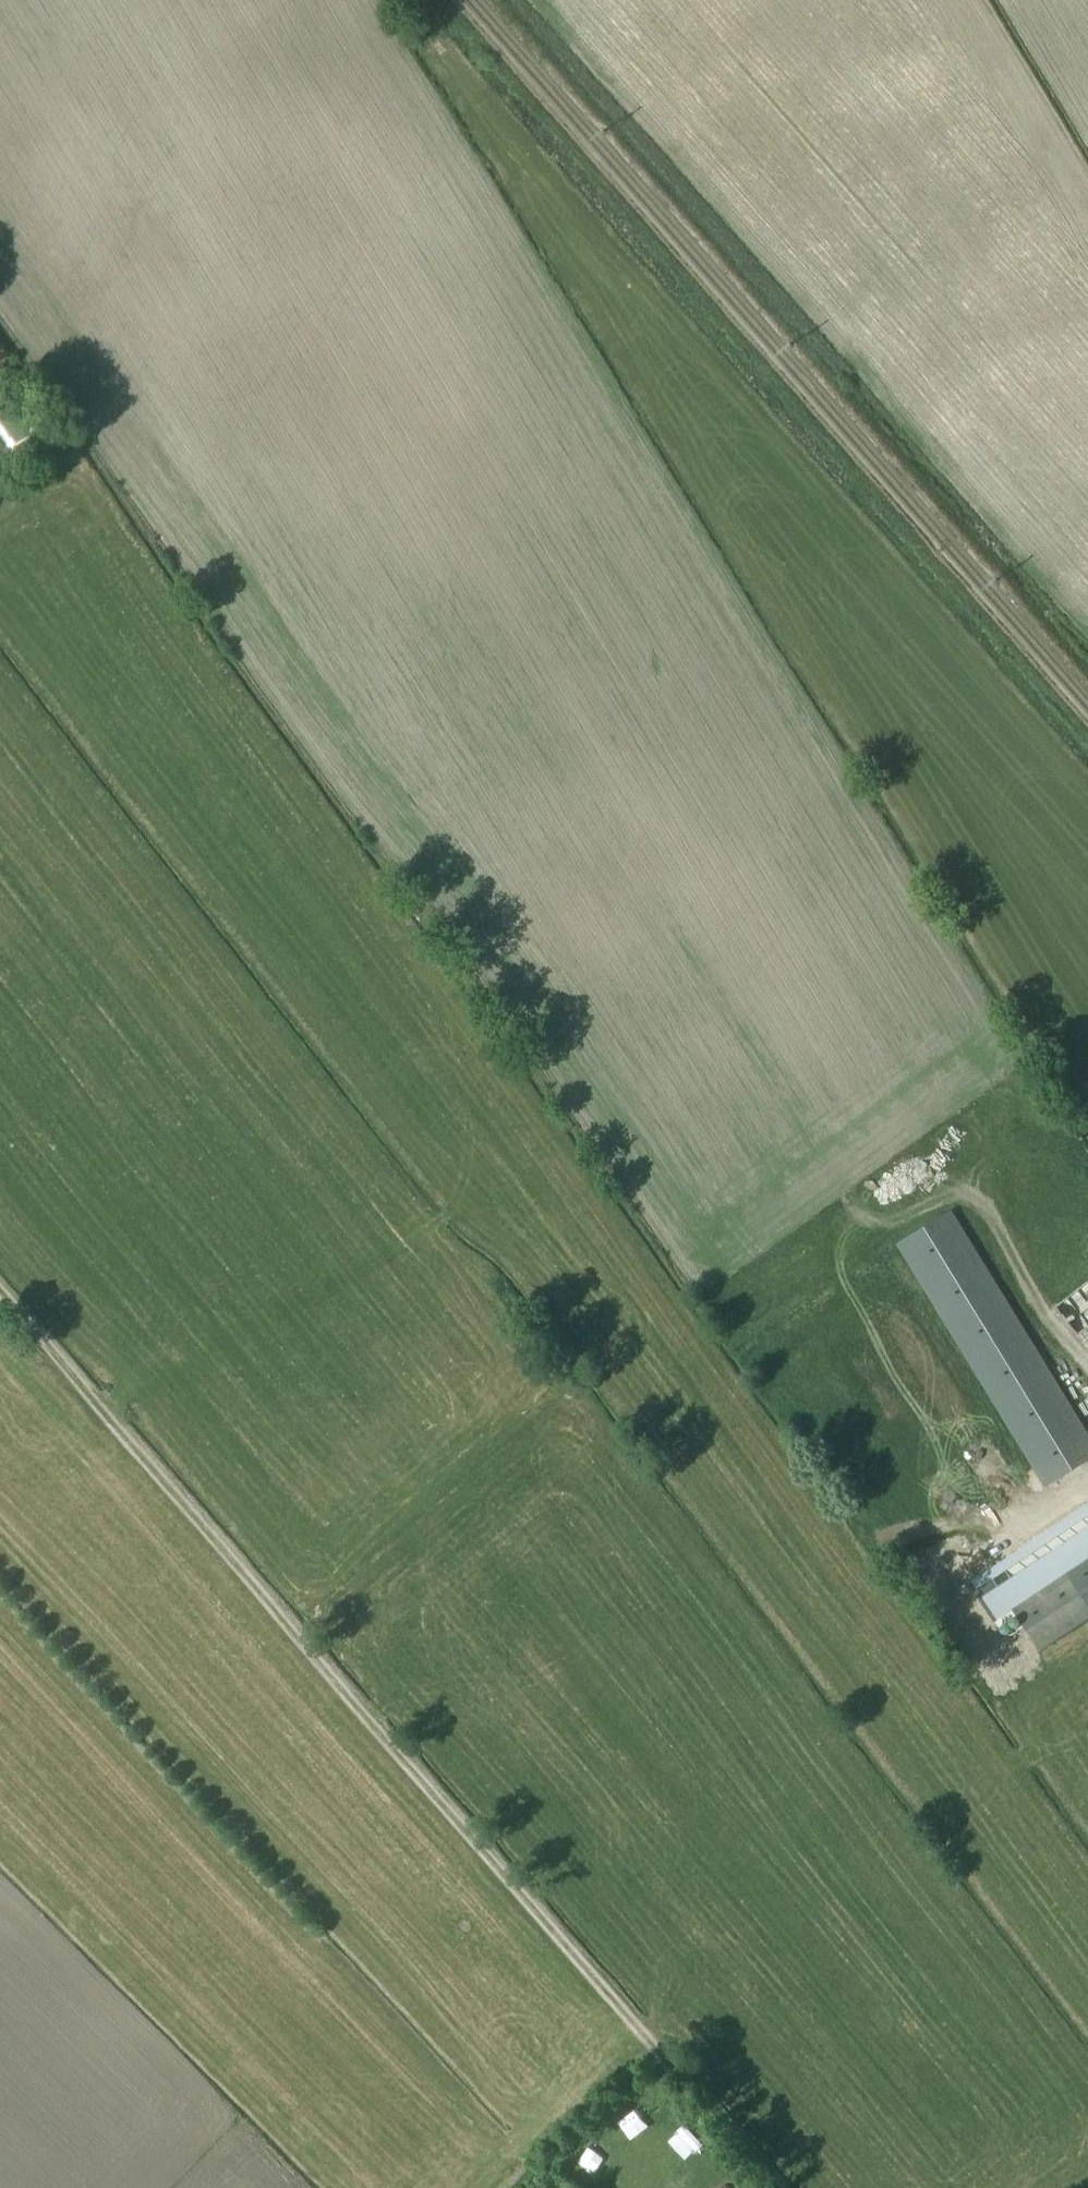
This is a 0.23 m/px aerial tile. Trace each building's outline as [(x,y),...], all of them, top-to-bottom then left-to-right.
[(898,1244),(1045,1486),(1087,1460),(1087,1440),(950,1212),(898,1244)] [(1087,1292),(1087,1272),(1046,1307),(1055,1319),(1087,1292)] [(1087,1612),(1087,1506),(993,1557),(1019,1607),(1004,1615),(1021,1647),(1087,1612)]
